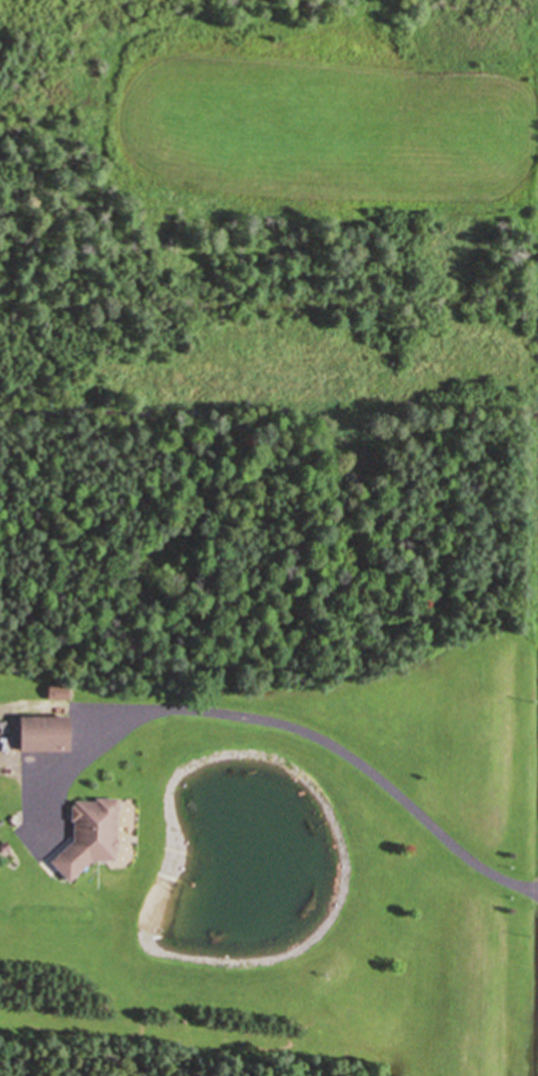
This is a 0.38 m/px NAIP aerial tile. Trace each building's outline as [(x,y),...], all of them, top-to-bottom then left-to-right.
[(25,717),(25,751),(76,751),(76,717),(25,717)] [(123,800),(77,799),(76,841),(54,863),(74,883),(97,860),(122,860),(123,800)]
